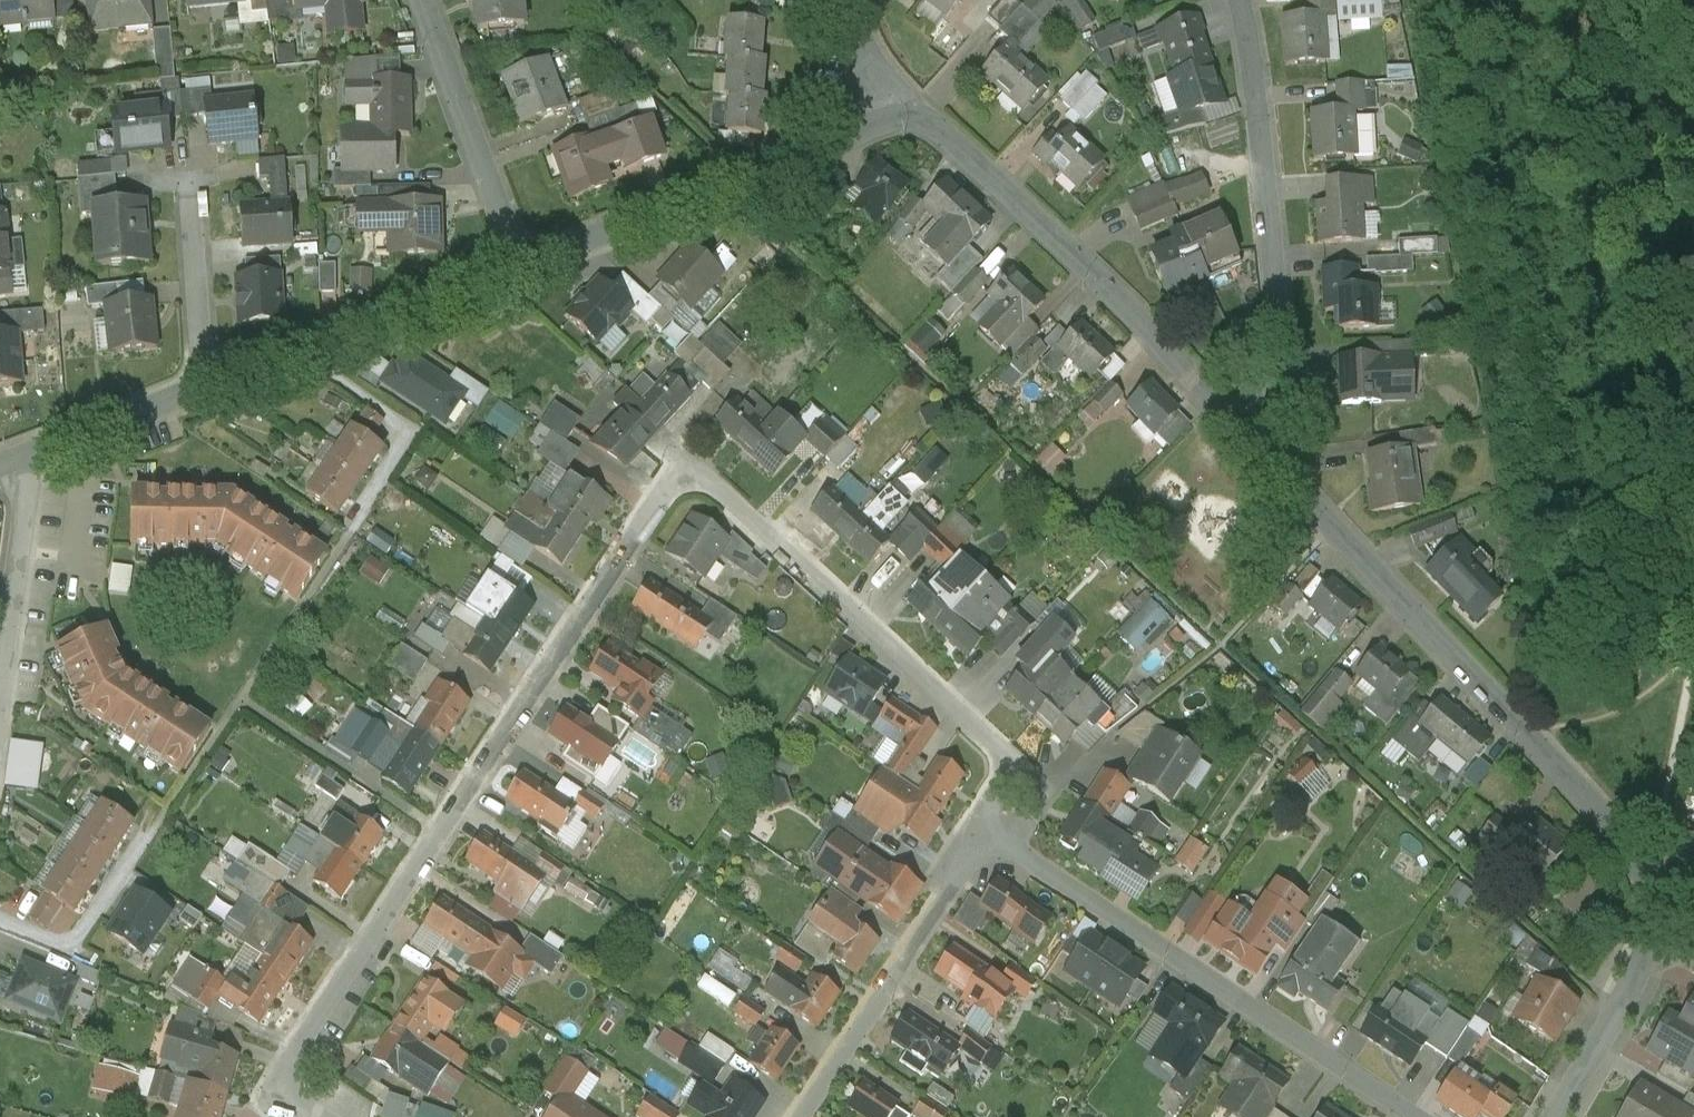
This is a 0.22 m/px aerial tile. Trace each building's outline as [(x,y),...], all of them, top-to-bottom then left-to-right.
[(24,25),(24,28),(30,27),(29,25),(53,22),(51,0),(0,0),(0,28),(24,25)] [(53,22),(75,20),(73,0),(51,0),(53,22)] [(90,34),(152,28),(149,0),(87,0),(90,34)] [(187,11),(246,6),(245,0),(186,0),(187,11)] [(252,16),(267,15),(265,0),(250,0),(252,16)] [(267,15),(269,25),(286,23),(283,0),(265,0),(267,15)] [(297,12),(328,9),(331,38),(362,35),(359,6),(363,6),(363,0),(295,0),(297,12)] [(478,33),(524,29),(521,0),(474,0),(478,33)] [(946,21),(962,0),(919,0),(946,21)] [(987,22),(1000,34),(1021,11),(1009,0),(1007,0),(987,22)] [(1332,0),(1307,0),(1309,17),(1322,17),(1322,18),(1334,17),(1332,0)] [(1377,20),(1400,14),(1397,0),(1376,0),(1377,20)] [(1000,34),(998,36),(1017,52),(1039,27),(1021,11),(1000,34)] [(1309,17),(1283,19),(1286,66),(1325,63),(1322,18),(1322,17),(1309,17)] [(1198,20),(1155,35),(1156,36),(1159,35),(1175,80),(1176,82),(1210,70),(1212,69),(1211,68),(1210,68),(1199,36),(1204,34),(1203,33),(1198,21),(1199,21),(1198,20)] [(757,29),(729,26),(728,27),(730,28),(726,63),(725,63),(758,66),(760,49),(756,48),(757,29)] [(1129,29),(1092,43),(1098,58),(1135,44),(1129,29)] [(170,32),(153,34),(158,84),(161,84),(175,82),(170,32)] [(1415,54),(1401,56),(1403,65),(1386,68),(1388,82),(1418,78),(1415,54)] [(1047,89),(1013,57),(1001,70),(994,63),(977,82),(989,92),(993,88),(1023,116),(1047,89)] [(400,60),(347,65),(347,87),(372,87),(372,85),(401,85),(400,60)] [(758,66),(725,63),(725,64),(731,65),(728,100),(727,100),(726,100),(760,103),(761,86),(757,85),(758,66)] [(546,65),(506,80),(524,128),(564,113),(546,65)] [(1210,70),(1176,82),(1175,80),(1169,83),(1180,115),(1182,119),(1200,112),(1222,104),(1210,70)] [(1088,123),(1112,97),(1086,73),(1062,99),(1088,123)] [(175,82),(161,84),(162,97),(163,109),(164,109),(166,122),(184,120),(181,95),(180,95),(179,82),(175,82)] [(1362,84),(1337,86),(1338,112),(1352,111),(1352,113),(1363,112),(1362,84)] [(401,85),(372,85),(372,87),(347,87),(347,110),(372,109),(373,133),(373,136),(373,139),(393,138),(409,138),(409,85),(401,85)] [(211,92),(181,95),(184,120),(207,118),(205,107),(212,106),(211,92)] [(612,94),(578,106),(586,127),(605,120),(619,115),(612,94)] [(760,103),(726,100),(726,101),(732,102),(729,137),(728,136),(727,138),(761,141),(762,123),(758,122),(760,103)] [(212,106),(205,107),(207,118),(210,147),(257,141),(253,102),(212,106)] [(637,108),(619,115),(605,120),(612,141),(629,134),(644,129),(637,108)] [(163,109),(113,115),(117,157),(169,151),(166,122),(164,109),(163,109)] [(1338,112),(1312,114),(1315,160),(1354,158),(1352,119),(1352,113),(1352,111),(1338,112)] [(1200,112),(1182,119),(1180,115),(1162,122),(1168,139),(1205,127),(1200,112)] [(1371,118),(1352,119),(1354,158),(1373,157),(1371,118)] [(605,120),(586,127),(591,142),(593,148),(612,141),(605,120)] [(644,130),(630,135),(639,160),(624,165),(626,174),(663,161),(651,127),(644,129),(644,130)] [(373,133),(342,133),(343,174),(343,175),(370,175),(389,174),(393,170),(393,138),(373,139),(373,136),(373,133)] [(591,142),(555,155),(556,156),(557,155),(567,181),(565,182),(573,203),(608,190),(602,173),(624,165),(639,160),(630,135),(629,134),(612,141),(593,148),(591,142)] [(1068,135),(1057,146),(1050,140),(1033,158),(1044,169),(1048,165),(1078,193),(1102,166),(1068,135)] [(285,162),(258,165),(260,182),(269,182),(286,181),(285,162)] [(908,191),(876,167),(856,192),(866,200),(855,214),(874,229),(885,214),(888,216),(908,191)] [(371,191),(370,175),(343,175),(343,174),(334,174),(334,193),(362,192),(370,192),(371,191)] [(1201,176),(1164,192),(1168,202),(1175,218),(1176,218),(1172,209),(1208,192),(1201,176)] [(115,179),(77,182),(80,218),(94,217),(94,210),(117,208),(115,179)] [(1369,180),(1326,183),(1328,205),(1318,205),(1320,244),(1361,242),(1361,240),(1360,216),(1359,206),(1371,205),(1369,180)] [(271,209),(241,211),(244,251),(292,248),(289,208),(288,208),(286,181),(269,182),(271,209)] [(841,183),(818,195),(825,209),(848,198),(841,183)] [(945,187),(922,211),(926,214),(926,216),(933,223),(957,198),(957,197),(945,187)] [(0,190),(0,217),(4,217),(19,215),(17,188),(0,190)] [(430,189),(371,191),(370,192),(362,192),(362,201),(378,200),(378,209),(389,209),(389,208),(430,207),(430,189)] [(989,228),(957,198),(933,223),(935,224),(947,236),(929,256),(925,252),(924,253),(945,273),(946,274),(967,252),(968,252),(989,228)] [(1168,202),(1132,218),(1139,234),(1175,218),(1168,202)] [(914,205),(898,225),(911,235),(926,216),(926,214),(922,211),(914,205)] [(430,207),(389,208),(389,209),(390,239),(390,259),(440,257),(439,206),(430,207)] [(117,208),(94,210),(94,217),(98,269),(149,265),(145,207),(117,208)] [(378,209),(358,210),(359,240),(390,239),(389,209),(378,209)] [(1375,215),(1360,216),(1361,240),(1377,239),(1376,227),(1379,223),(1379,218),(1375,215)] [(13,295),(26,293),(24,271),(10,273),(4,217),(0,217),(0,297),(13,295)] [(1219,217),(1182,234),(1204,282),(1241,265),(1219,217)] [(935,224),(917,244),(925,252),(929,256),(947,236),(935,224)] [(1182,234),(1169,239),(1173,248),(1151,259),(1168,298),(1169,298),(1171,303),(1178,305),(1189,301),(1192,293),(1189,289),(1204,282),(1182,234)] [(1436,239),(1398,242),(1399,257),(1412,257),(1437,255),(1436,241),(1436,239)] [(1447,240),(1436,241),(1437,255),(1450,254),(1447,240)] [(689,252),(659,285),(683,306),(690,312),(720,279),(689,252)] [(967,252),(946,274),(945,273),(936,283),(951,298),(982,265),(968,252),(967,252)] [(1399,257),(1366,259),(1367,274),(1374,273),(1375,275),(1413,273),(1412,257),(1399,257)] [(280,262),(245,264),(246,282),(280,280),(280,282),(282,281),(280,262)] [(336,296),(336,268),(319,268),(319,297),(336,296)] [(1375,289),(1356,290),(1354,271),(1356,271),(1356,269),(1323,271),(1325,310),(1339,310),(1340,328),(1338,328),(1338,330),(1375,328),(1374,308),(1376,307),(1376,306),(1375,306),(1375,291),(1375,289)] [(1011,277),(988,300),(999,310),(978,332),(1000,353),(1026,325),(1043,307),(1011,277)] [(246,282),(237,283),(240,327),(283,325),(280,282),(280,280),(246,282)] [(369,281),(352,280),(352,294),(369,294),(369,281)] [(970,280),(953,299),(965,310),(982,291),(970,280)] [(617,301),(599,285),(588,298),(583,298),(574,307),(575,312),(568,319),(598,348),(614,331),(619,331),(627,321),(627,316),(629,314),(630,313),(617,301)] [(648,301),(631,286),(617,301),(630,313),(629,314),(646,330),(661,313),(648,301)] [(118,287),(86,291),(88,310),(106,308),(106,307),(120,305),(118,287)] [(683,306),(661,287),(648,301),(661,313),(669,321),(683,306)] [(120,305),(106,307),(106,308),(111,356),(156,351),(150,302),(120,305)] [(42,313),(16,315),(18,335),(17,335),(17,337),(18,337),(19,336),(44,334),(42,313)] [(0,316),(0,317),(2,336),(17,335),(18,335),(16,315),(0,316)] [(1026,325),(1000,353),(1011,362),(1037,335),(1026,325)] [(929,327),(907,348),(922,363),(944,342),(929,327)] [(1068,341),(1053,357),(1041,369),(1053,380),(1069,363),(1090,383),(1112,360),(1080,329),(1068,341)] [(1058,331),(1043,347),(1053,357),(1068,341),(1058,331)] [(0,336),(0,388),(21,386),(19,365),(14,366),(12,337),(17,337),(17,335),(2,336),(0,336)] [(1426,341),(1391,343),(1392,359),(1427,357),(1426,341)] [(1033,343),(1015,362),(1027,373),(1045,354),(1033,343)] [(730,377),(704,353),(688,372),(703,385),(701,387),(712,396),(730,377)] [(466,397),(406,357),(397,371),(393,369),(382,386),(446,428),(466,397)] [(1378,358),(1340,359),(1341,405),(1380,404),(1380,402),(1405,401),(1403,366),(1379,367),(1378,358)] [(680,365),(641,408),(664,429),(690,400),(690,399),(701,387),(703,385),(688,372),(680,365)] [(1177,413),(1150,386),(1128,408),(1155,436),(1177,413)] [(1110,388),(1092,407),(1104,418),(1121,399),(1110,388)] [(515,443),(530,421),(502,403),(488,425),(515,443)] [(764,430),(735,403),(714,426),(743,453),(764,430)] [(580,424),(554,407),(540,429),(551,437),(566,446),(580,424)] [(641,408),(629,420),(624,415),(609,431),(637,458),(664,429),(641,408)] [(367,413),(355,432),(370,443),(382,424),(367,413)] [(764,430),(743,453),(771,479),(771,480),(805,444),(805,443),(776,417),(764,430)] [(824,422),(805,443),(805,444),(825,463),(843,443),(845,441),(824,422)] [(486,429),(476,444),(501,460),(510,446),(486,429)] [(1434,430),(1399,435),(1401,449),(1410,448),(1410,450),(1436,446),(1434,430)] [(637,458),(609,431),(594,447),(590,444),(589,446),(626,471),(627,470),(626,469),(637,458)] [(355,432),(353,432),(338,454),(367,473),(382,451),(370,443),(355,432)] [(566,446),(551,437),(541,453),(567,470),(577,454),(566,446)] [(843,443),(825,463),(838,475),(856,455),(843,443)] [(1057,448),(1039,465),(1052,478),(1070,461),(1057,448)] [(1401,449),(1368,454),(1372,488),(1368,489),(1372,514),(1420,507),(1416,482),(1415,482),(1410,450),(1410,448),(1401,449)] [(367,473),(338,454),(324,476),(352,495),(367,473)] [(352,495),(324,476),(308,498),(337,517),(352,495)] [(610,506),(570,479),(555,502),(534,488),(527,498),(557,518),(582,536),(583,536),(594,519),(599,522),(610,506)] [(854,513),(833,493),(811,516),(840,543),(871,510),(863,503),(854,513)] [(871,510),(840,543),(869,569),(889,547),(890,546),(880,537),(905,510),(887,493),(871,510)] [(325,558),(233,497),(134,495),(133,548),(217,550),(296,602),(325,558)] [(582,536),(557,518),(535,550),(560,568),(582,536)] [(890,546),(889,547),(909,565),(922,551),(936,536),(916,518),(890,546)] [(513,534),(493,521),(480,540),(500,553),(513,534)] [(724,543),(692,522),(668,558),(702,581),(713,565),(720,555),(726,545),(724,543)] [(1433,523),(1409,533),(1415,549),(1439,540),(1433,523)] [(936,536),(922,551),(944,573),(967,548),(945,526),(936,536)] [(730,535),(724,543),(726,545),(720,555),(731,563),(744,545),(730,535)] [(1459,541),(1427,571),(1442,586),(1443,585),(1455,598),(1453,599),(1454,600),(1478,578),(1477,576),(1476,577),(1464,564),(1473,556),(1459,541)] [(731,563),(720,555),(713,565),(725,573),(731,563)] [(386,586),(395,569),(375,559),(366,576),(386,586)] [(961,561),(936,588),(930,582),(908,606),(937,633),(984,582),(961,561)] [(115,567),(113,594),(133,596),(135,568),(115,567)] [(1308,567),(1292,586),(1303,595),(1318,575),(1308,567)] [(1478,578),(1454,600),(1453,599),(1475,623),(1500,599),(1477,576),(1478,578)] [(984,582),(937,633),(967,660),(988,636),(992,639),(1000,639),(1008,631),(1003,626),(1015,613),(1006,606),(1008,604),(984,582)] [(1330,582),(1310,607),(1339,631),(1360,607),(1330,582)] [(700,619),(650,586),(633,612),(667,634),(667,633),(694,652),(695,653),(705,638),(713,628),(700,619)] [(1288,587),(1272,606),(1284,616),(1301,597),(1288,587)] [(1138,614),(1121,634),(1141,651),(1173,615),(1145,590),(1130,607),(1138,614)] [(507,593),(485,625),(511,643),(533,610),(507,593)] [(737,621),(710,604),(700,619),(713,628),(705,638),(719,648),(737,621)] [(1015,613),(1003,626),(1008,631),(1019,641),(1034,625),(1018,610),(1015,613)] [(511,643),(485,625),(477,638),(454,624),(443,641),(442,642),(451,648),(464,657),(464,658),(490,675),(511,643)] [(1053,625),(1016,665),(1025,674),(1027,671),(1028,672),(1044,655),(1055,665),(1073,644),(1053,625)] [(443,641),(422,628),(413,641),(443,660),(451,648),(442,642),(443,641)] [(1019,641),(1008,631),(1000,639),(989,650),(1001,661),(1019,641)] [(209,732),(126,677),(106,632),(57,654),(83,712),(180,776),(209,732)] [(428,665),(402,648),(388,669),(414,686),(428,665)] [(640,670),(608,649),(591,675),(625,697),(627,693),(644,704),(661,679),(643,667),(640,670)] [(1408,675),(1377,650),(1357,675),(1377,691),(1363,709),(1386,728),(1420,686),(1408,675)] [(1044,655),(1028,672),(1027,671),(1025,674),(1005,695),(1006,696),(1006,695),(1035,722),(1072,681),(1055,665),(1044,655)] [(847,663),(825,698),(863,722),(886,687),(847,663)] [(1336,673),(1320,692),(1335,704),(1336,703),(1351,685),(1336,673)] [(1072,681),(1035,722),(1063,748),(1101,707),(1072,681)] [(444,689),(438,685),(426,705),(431,708),(414,733),(440,750),(470,705),(444,688),(444,689)] [(1335,704),(1320,692),(1302,715),(1321,731),(1341,707),(1336,703),(1335,704)] [(304,694),(289,708),(303,722),(317,708),(304,694)] [(1121,695),(1093,725),(1105,736),(1137,711),(1121,695)] [(1432,710),(1419,724),(1412,717),(1391,742),(1418,764),(1437,741),(1467,765),(1468,766),(1488,741),(1473,728),(1472,730),(1454,715),(1455,714),(1440,701),(1432,710)] [(1424,702),(1412,717),(1419,724),(1432,710),(1424,702)] [(919,721),(891,703),(871,733),(899,751),(899,750),(916,761),(936,731),(919,720),(919,721)] [(681,732),(648,709),(638,724),(671,747),(681,732)] [(600,734),(566,712),(549,738),(583,760),(600,734)] [(1164,726),(1144,713),(1116,736),(1143,753),(1157,732),(1159,733),(1164,726)] [(390,737),(358,716),(338,746),(370,767),(390,737)] [(1159,733),(1157,732),(1143,753),(1128,778),(1169,805),(1198,760),(1159,733)] [(414,733),(382,782),(408,799),(440,750),(414,733)] [(45,791),(48,745),(15,742),(12,789),(45,791)] [(938,761),(923,784),(917,780),(925,767),(916,761),(899,750),(899,751),(884,773),(942,811),(964,778),(938,761)] [(727,758),(710,764),(718,784),(735,778),(727,758)] [(1305,762),(1289,777),(1299,788),(1316,773),(1305,762)] [(1130,788),(1104,771),(1083,804),(1109,821),(1127,833),(1137,818),(1119,806),(1130,788)] [(942,811),(884,773),(857,814),(881,830),(883,828),(892,825),(926,848),(940,827),(934,823),(942,811)] [(573,809),(523,776),(506,802),(540,825),(537,829),(556,842),(576,812),(573,810),(573,809)] [(343,793),(323,779),(315,790),(336,804),(343,793)] [(603,810),(582,796),(573,809),(573,810),(576,812),(595,824),(603,810)] [(1109,821),(1083,804),(1082,803),(1061,837),(1063,839),(1060,844),(1073,853),(1077,848),(1085,853),(1081,860),(1106,877),(1107,878),(1122,854),(1127,846),(1122,842),(1103,830),(1109,821)] [(103,806),(45,895),(46,896),(62,906),(74,914),(133,826),(103,806)] [(857,814),(854,812),(845,826),(872,844),(881,830),(857,814)] [(1137,818),(1127,833),(1146,846),(1147,845),(1159,825),(1141,813),(1137,818)] [(336,852),(362,869),(383,837),(357,819),(336,852)] [(1533,819),(1517,838),(1495,819),(1479,838),(1517,870),(1525,859),(1543,874),(1543,875),(1544,876),(1567,847),(1552,834),(1551,835),(1533,821),(1534,820),(1533,819)] [(1159,825),(1147,845),(1155,851),(1168,831),(1159,825)] [(1146,846),(1127,833),(1122,842),(1127,846),(1122,854),(1135,862),(1146,846)] [(534,872),(483,838),(466,864),(501,887),(493,898),(521,916),(545,881),(555,887),(556,886),(535,872),(534,872)] [(336,852),(320,841),(307,862),(322,872),(314,885),(340,902),(362,869),(336,852)] [(1190,843),(1177,863),(1191,872),(1204,853),(1190,843)] [(888,875),(841,844),(821,874),(827,878),(861,900),(868,904),(868,905),(898,926),(914,903),(908,899),(916,887),(891,870),(888,875)] [(290,875),(248,847),(237,864),(259,879),(279,892),(290,875)] [(1135,862),(1122,854),(1107,878),(1106,877),(1103,881),(1136,902),(1154,875),(1150,872),(1135,862)] [(564,873),(544,859),(535,872),(556,886),(564,873)] [(861,900),(827,878),(819,889),(829,896),(853,912),(861,900)] [(279,892),(259,879),(246,898),(272,916),(285,896),(279,892)] [(1459,881),(1450,898),(1466,906),(1475,889),(1459,881)] [(577,882),(571,892),(595,906),(601,895),(577,882)] [(1049,918),(998,884),(983,906),(980,910),(988,915),(1032,944),(1033,942),(1037,945),(1046,931),(1042,929),(1049,918)] [(106,933),(144,959),(173,916),(135,890),(106,933)] [(1325,895),(1305,924),(1315,931),(1318,933),(1324,924),(1338,904),(1325,895)] [(46,896),(30,920),(46,931),(62,906),(46,896)] [(309,912),(285,896),(272,916),(271,917),(286,927),(295,933),(309,912)] [(853,912),(829,896),(821,909),(851,929),(852,927),(853,928),(860,917),(853,912)] [(1223,904),(1211,896),(1206,904),(1218,912),(1223,904)] [(970,898),(953,924),(973,937),(988,915),(980,910),(983,906),(970,898)] [(1270,902),(1263,912),(1262,911),(1252,925),(1246,935),(1271,951),(1266,959),(1266,960),(1275,947),(1285,954),(1304,926),(1302,924),(1308,915),(1284,899),(1279,907),(1270,902)] [(494,936),(442,901),(425,927),(425,928),(453,947),(476,961),(477,962),(493,939),(494,936)] [(1206,904),(1187,932),(1199,941),(1218,912),(1206,904)] [(851,929),(821,909),(814,919),(824,926),(819,933),(825,937),(811,958),(825,967),(826,967),(828,968),(832,962),(855,977),(878,944),(853,928),(852,927),(851,929)] [(1252,925),(1228,909),(1204,944),(1254,977),(1266,959),(1271,951),(1246,935),(1252,925)] [(282,934),(257,918),(240,944),(264,960),(290,977),(312,944),(295,933),(286,927),(282,934)] [(1358,947),(1324,924),(1318,933),(1315,931),(1298,955),(1335,980),(1358,947)] [(453,947),(425,928),(425,927),(411,949),(431,962),(438,953),(446,958),(453,947)] [(1117,953),(1091,936),(1084,947),(1074,962),(1066,973),(1092,990),(1117,953)] [(1527,937),(1513,958),(1526,965),(1537,946),(1527,937)] [(563,961),(530,938),(518,955),(521,957),(521,959),(533,967),(551,979),(563,961)] [(518,955),(493,939),(477,962),(476,961),(470,970),(500,990),(511,973),(521,959),(521,957),(518,955)] [(1084,947),(1071,939),(1062,953),(1074,962),(1084,947)] [(1567,973),(1537,946),(1526,965),(1525,967),(1539,975),(1536,981),(1556,993),(1567,973)] [(476,961),(453,947),(446,958),(468,973),(470,970),(476,961)] [(805,963),(784,949),(775,962),(796,976),(805,963)] [(1013,991),(953,951),(936,977),(968,998),(963,1005),(967,1008),(966,1013),(989,1028),(995,1018),(1013,991)] [(1142,970),(1117,953),(1092,990),(1118,1007),(1125,996),(1135,981),(1142,970)] [(1335,980),(1298,955),(1280,981),(1281,982),(1277,988),(1293,999),(1298,993),(1327,1013),(1345,986),(1335,980)] [(533,967),(521,959),(511,973),(523,981),(533,967)] [(290,977),(264,960),(244,991),(233,984),(221,1002),(258,1026),(290,977)] [(227,985),(191,962),(172,989),(208,1013),(227,985)] [(21,964),(5,1004),(60,1026),(77,986),(21,964)] [(813,979),(805,990),(779,973),(765,995),(791,1012),(790,1014),(816,1031),(839,996),(813,979)] [(1147,989),(1135,981),(1125,996),(1137,1004),(1147,989)] [(1556,993),(1536,981),(1513,1019),(1554,1044),(1577,1005),(1556,993)] [(450,999),(425,982),(393,1029),(419,1047),(450,999)] [(1189,1002),(1171,989),(1154,1015),(1173,1028),(1164,1041),(1174,1047),(1161,1066),(1178,1077),(1185,1081),(1198,1061),(1205,1050),(1206,1051),(1224,1024),(1190,1001),(1189,1002)] [(1679,1024),(1668,1017),(1649,1050),(1666,1060),(1691,1075),(1692,1074),(1693,1070),(1693,999),(1679,1024)] [(764,1016),(743,1002),(734,1015),(755,1029),(764,1016)] [(1400,1023),(1378,1008),(1360,1035),(1409,1068),(1424,1045),(1427,1041),(1436,1028),(1409,1009),(1400,1023)] [(217,1024),(180,1009),(174,1029),(213,1040),(217,1024)] [(989,1028),(966,1013),(959,1024),(984,1040),(998,1019),(995,1018),(989,1028)] [(957,1049),(909,1017),(891,1044),(906,1054),(899,1064),(922,1079),(928,1069),(941,1077),(959,1051),(957,1050),(957,1049)] [(1436,1028),(1427,1041),(1424,1045),(1446,1059),(1460,1039),(1439,1025),(1436,1028)] [(174,1029),(171,1028),(162,1061),(201,1073),(197,1087),(228,1096),(239,1058),(210,1050),(213,1040),(174,1029)] [(419,1047),(393,1029),(372,1062),(398,1079),(398,1078),(428,1098),(449,1067),(419,1047)] [(671,1030),(659,1047),(681,1061),(693,1043),(671,1030)] [(1479,1039),(1466,1030),(1460,1039),(1446,1059),(1460,1068),(1479,1039)] [(773,1032),(749,1067),(775,1084),(799,1049),(773,1032)] [(730,1066),(740,1052),(713,1034),(703,1048),(730,1066)] [(991,1049),(968,1034),(957,1049),(957,1050),(959,1051),(981,1065),(991,1049)] [(1239,1050),(1222,1076),(1224,1078),(1222,1080),(1235,1089),(1225,1104),(1244,1116),(1263,1116),(1269,1108),(1270,1109),(1287,1082),(1239,1050)] [(724,1069),(702,1054),(690,1073),(712,1087),(724,1069)] [(1666,1060),(1657,1075),(1688,1094),(1689,1094),(1693,1085),(1693,1075),(1692,1074),(1691,1075),(1666,1060)] [(589,1076),(565,1061),(543,1094),(560,1105),(565,1099),(571,1103),(589,1076)] [(1185,1081),(1178,1077),(1169,1090),(1187,1103),(1209,1068),(1198,1061),(1185,1081)] [(132,1078),(102,1069),(98,1087),(128,1095),(132,1078)] [(372,1083),(352,1069),(344,1080),(365,1094),(372,1083)] [(189,1084),(142,1071),(140,1080),(132,1078),(128,1095),(181,1110),(189,1084)] [(1453,1075),(1435,1101),(1459,1116),(1478,1116),(1480,1113),(1486,1116),(1505,1116),(1517,1100),(1498,1087),(1489,1100),(1453,1075)] [(189,1084),(181,1110),(179,1116),(221,1116),(228,1096),(197,1087),(189,1084)] [(722,1101),(701,1087),(688,1107),(703,1116),(753,1116),(752,1116),(761,1105),(732,1085),(722,1101)] [(865,1085),(848,1111),(856,1116),(891,1116),(895,1111),(898,1107),(865,1085)] [(1653,1098),(1655,1095),(1639,1085),(1621,1116),(1686,1116),(1677,1112),(1653,1098)] [(954,1101),(933,1087),(925,1098),(946,1112),(954,1101)] [(1688,1094),(1677,1112),(1686,1116),(1693,1116),(1693,1097),(1689,1094),(1688,1094)] [(565,1099),(560,1105),(552,1116),(592,1116),(571,1103),(565,1099)] [(395,1100),(390,1116),(404,1116),(408,1105),(395,1100)] [(649,1100),(638,1116),(675,1116),(649,1100)] [(923,1101),(913,1116),(947,1116),(923,1101)] [(1326,1107),(1319,1116),(1340,1116),(1326,1107)]
